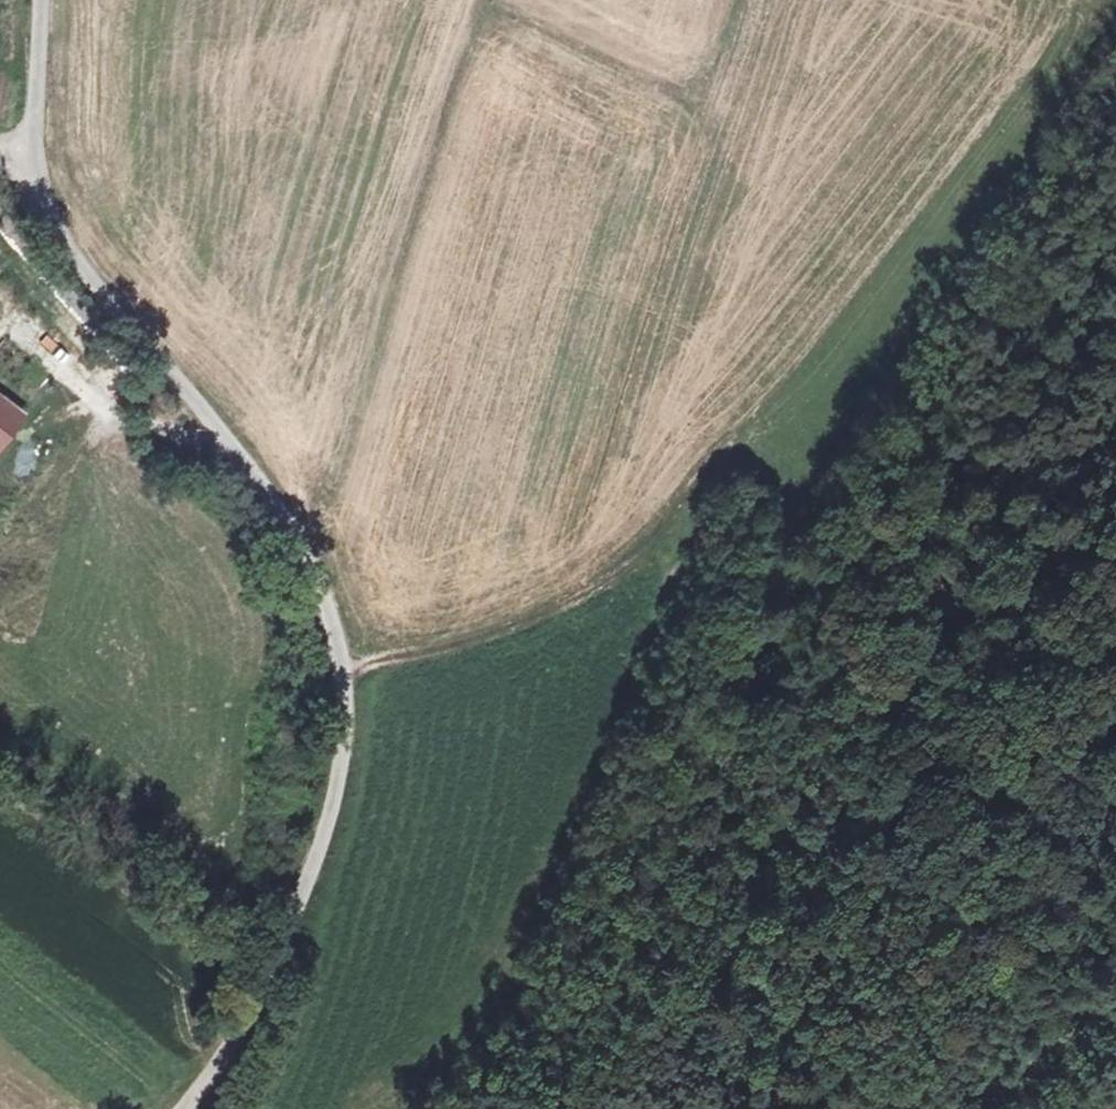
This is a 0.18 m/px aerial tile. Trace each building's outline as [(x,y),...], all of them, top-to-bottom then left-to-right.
[(24,417),(0,398),(0,447),(24,417)] [(29,429),(5,462),(26,477),(50,444),(29,429)]
